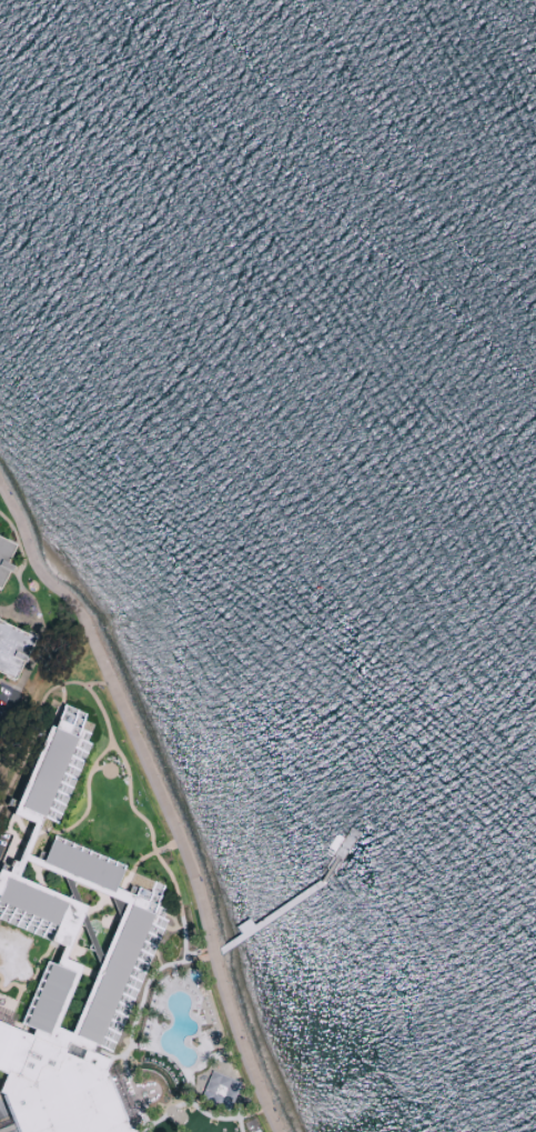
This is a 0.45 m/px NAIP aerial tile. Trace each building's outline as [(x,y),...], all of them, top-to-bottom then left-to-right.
[(11,567),(0,589),(0,536),(17,544),(7,564),(11,567)] [(14,680),(36,638),(0,620),(0,673),(14,680)] [(11,1118),(17,1131),(137,1131),(128,1128),(108,1072),(112,1060),(93,1052),(95,1048),(98,1043),(112,1050),(170,920),(155,914),(168,885),(154,880),(151,891),(139,885),(135,894),(118,888),(125,868),(52,838),(43,860),(31,854),(43,823),(59,830),(94,743),(87,740),(91,730),(82,727),(88,712),(64,703),(55,725),(52,724),(14,811),(34,822),(26,843),(11,876),(0,871),(0,913),(0,919),(67,946),(58,966),(48,962),(22,1021),(37,1028),(33,1034),(0,1020),(0,1069),(9,1073),(0,1092),(11,1118)] [(203,1098),(232,1107),(241,1080),(211,1070),(203,1098)] [(0,1122),(0,1131),(17,1131),(11,1118),(0,1122)]
